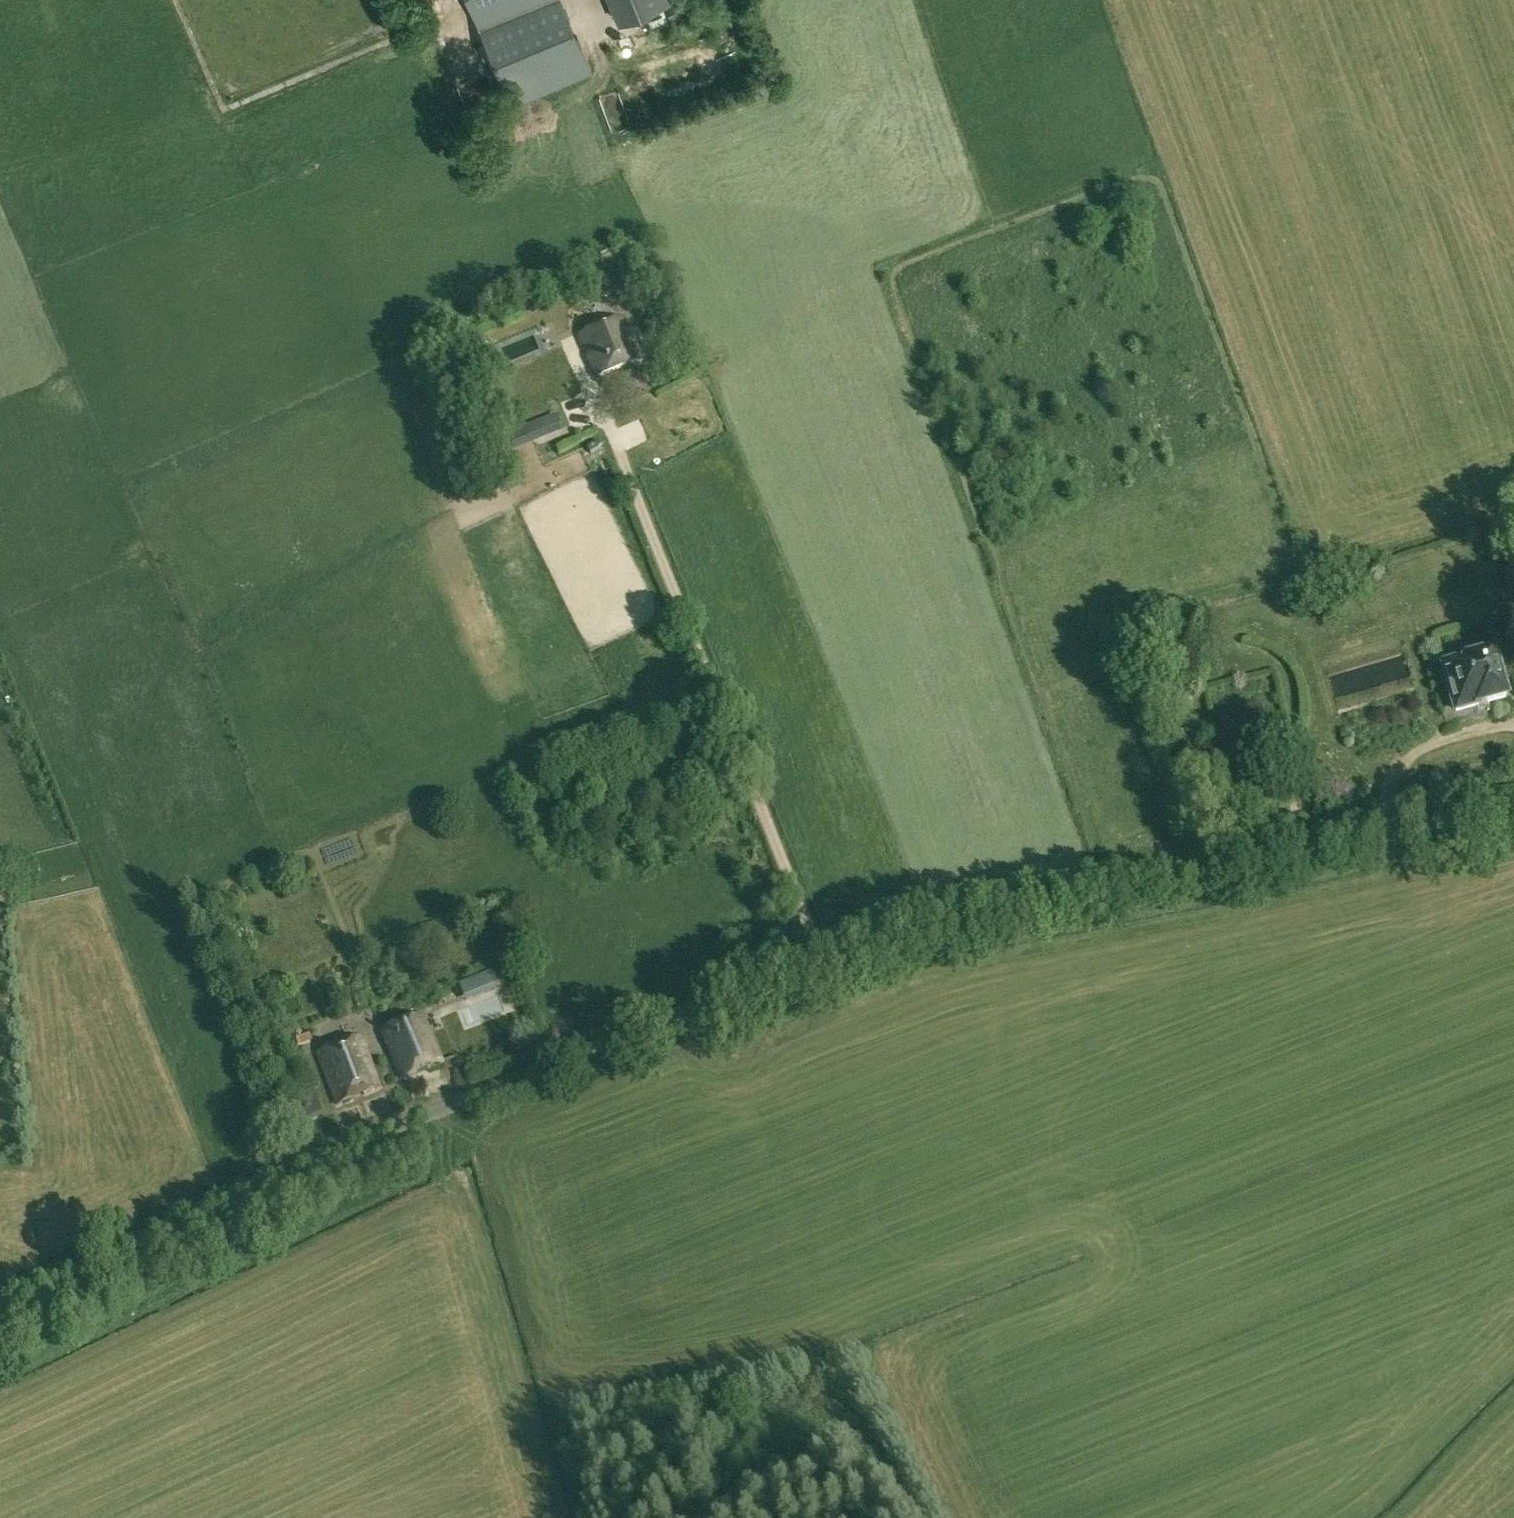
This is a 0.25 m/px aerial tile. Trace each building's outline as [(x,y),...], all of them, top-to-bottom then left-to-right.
[(563,0),(469,0),(512,103),(592,69),(563,0)] [(619,22),(672,0),(610,0),(619,22)] [(665,6),(670,18),(686,11),(682,0),(681,0),(665,6)] [(642,359),(623,319),(579,337),(598,377),(642,359)] [(556,416),(529,427),(535,440),(561,429),(556,416)] [(1505,697),(1493,653),(1444,667),(1456,711),(1505,697)] [(1422,694),(1413,671),(1378,684),(1387,707),(1422,694)] [(0,917),(0,928),(9,926),(7,916),(0,917)] [(490,973),(469,981),(473,992),(494,983),(490,973)] [(445,1064),(425,1015),(380,1032),(400,1082),(445,1064)] [(294,1037),(298,1047),(310,1041),(307,1032),(294,1037)] [(318,1054),(338,1106),(381,1089),(362,1037),(318,1054)] [(294,1099),(302,1121),(322,1113),(314,1091),(294,1099)]
